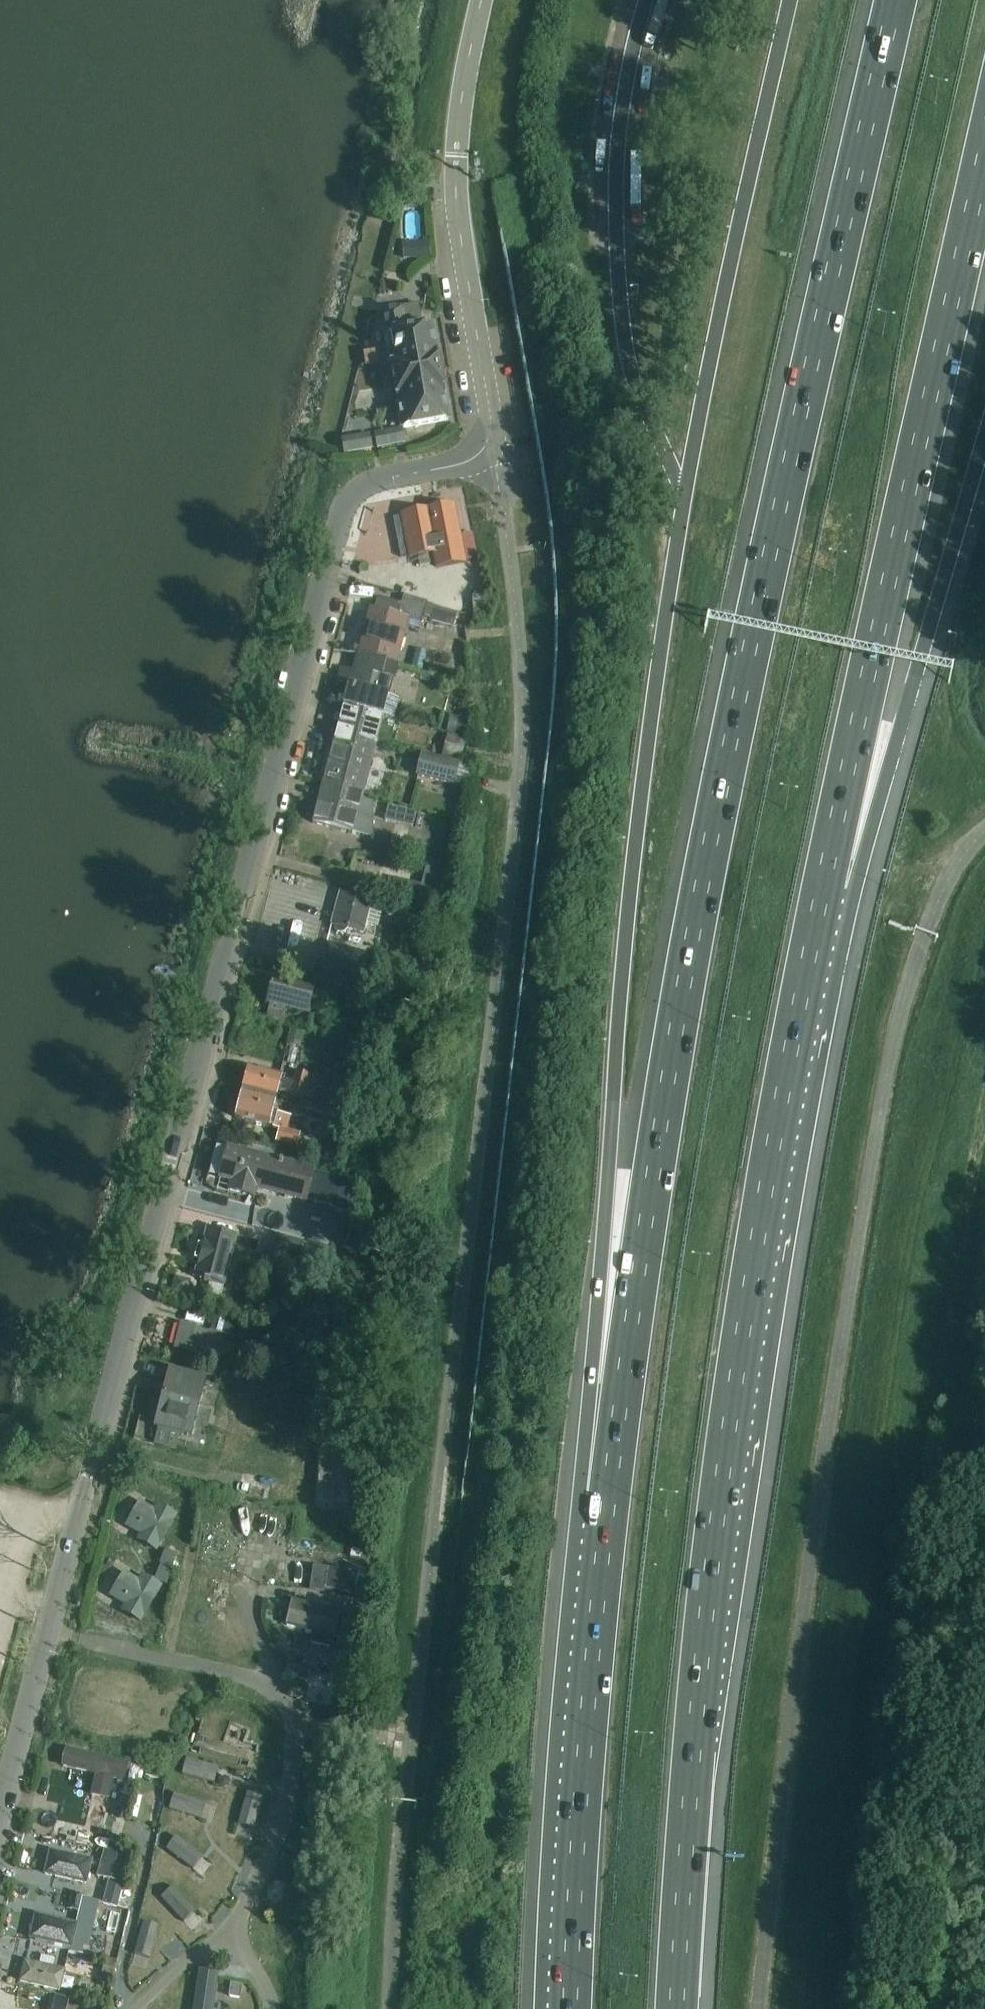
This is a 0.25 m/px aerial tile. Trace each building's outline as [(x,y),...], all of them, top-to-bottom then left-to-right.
[(401,428),(373,432),(376,447),(405,442),(403,429),(448,421),(441,378),(439,370),(431,325),(422,327),(418,304),(402,307),(380,311),(388,352),(401,428)] [(343,454),(372,448),(369,433),(340,438),(343,454)] [(466,563),(455,504),(400,514),(408,558),(432,554),(435,569),(466,563)] [(373,611),(408,620),(421,623),(426,602),(403,594),(400,605),(377,598),(373,611)] [(357,656),(395,666),(408,620),(373,611),(369,610),(357,656)] [(382,716),(395,666),(357,656),(343,706),(382,716)] [(382,716),(343,706),(335,733),(344,735),(344,734),(350,736),(351,733),(375,740),(382,716)] [(456,733),(467,735),(467,720),(458,718),(456,733)] [(446,732),(441,753),(460,757),(465,736),(446,732)] [(332,746),(321,785),(360,795),(375,740),(351,733),(350,736),(344,734),(344,735),(335,733),(332,746)] [(420,754),(415,776),(433,781),(454,786),(455,784),(464,786),(466,787),(470,770),(471,768),(465,767),(459,765),(460,763),(420,754)] [(321,785),(311,822),(351,833),(351,832),(372,838),(370,803),(359,800),(360,795),(321,785)] [(388,805),(383,823),(398,826),(403,809),(388,805)] [(399,879),(394,878),(390,894),(418,901),(419,894),(435,898),(444,865),(427,859),(421,882),(400,878),(399,879)] [(365,923),(377,926),(383,904),(340,892),(331,924),(363,933),(365,923)] [(330,947),(322,974),(361,985),(369,957),(330,947)] [(273,978),(265,1003),(307,1015),(314,989),(273,978)] [(344,1027),(331,1024),(329,1030),(342,1033),(344,1027)] [(301,1034),(289,1031),(286,1043),(298,1046),(301,1034)] [(241,1094),(274,1102),(278,1089),(313,1098),(318,1078),(294,1072),(292,1083),(280,1080),(281,1077),(248,1068),(241,1094)] [(241,1094),(235,1118),(278,1128),(275,1139),(276,1139),(296,1144),(299,1134),(285,1130),(289,1116),(272,1111),(274,1102),(241,1094)] [(298,1106),(325,1113),(326,1107),(312,1104),(313,1102),(300,1099),(298,1106)] [(219,1179),(219,1180),(229,1183),(227,1192),(255,1200),(258,1191),(304,1203),(313,1171),(227,1149),(227,1150),(228,1150),(220,1179),(219,1179)] [(296,1214),(291,1233),(308,1238),(313,1218),(296,1214)] [(236,1237),(206,1229),(193,1277),(202,1279),(202,1281),(207,1283),(208,1281),(223,1284),(236,1237)] [(277,1237),(270,1263),(295,1269),(302,1244),(277,1237)] [(238,1341),(245,1320),(215,1312),(210,1329),(206,1331),(195,1328),(195,1327),(180,1323),(174,1349),(187,1353),(188,1351),(200,1354),(202,1346),(212,1348),(216,1331),(228,1334),(227,1338),(238,1341)] [(62,1371),(51,1369),(50,1376),(61,1378),(62,1371)] [(190,1434),(205,1380),(169,1371),(155,1425),(190,1434)] [(125,1526),(139,1534),(136,1540),(155,1551),(175,1516),(155,1505),(153,1510),(139,1502),(125,1526)] [(165,1551),(161,1565),(174,1568),(178,1554),(165,1551)] [(160,1567),(157,1581),(168,1583),(172,1570),(160,1567)] [(327,1569),(324,1589),(347,1593),(350,1572),(327,1569)] [(139,1622),(160,1587),(141,1575),(138,1581),(123,1572),(109,1595),(124,1604),(120,1610),(139,1622)] [(352,1615),(292,1601),(287,1625),(311,1631),(309,1642),(330,1647),(333,1635),(349,1639),(352,1628),(349,1627),(352,1615)] [(199,1711),(199,1713),(189,1751),(256,1768),(266,1730),(266,1728),(266,1726),(265,1724),(263,1723),(204,1708),(202,1708),(200,1709),(199,1711)] [(66,1750),(62,1767),(95,1774),(91,1795),(108,1799),(112,1779),(122,1781),(126,1763),(66,1750)] [(185,1759),(181,1774),(214,1783),(218,1768),(185,1759)] [(246,1792),(237,1824),(253,1829),(263,1796),(246,1792)] [(173,1793),(168,1809),(201,1819),(205,1803),(173,1793)] [(175,1837),(165,1849),(192,1869),(202,1856),(175,1837)] [(104,1849),(96,1877),(108,1880),(101,1904),(116,1908),(131,1853),(118,1850),(117,1853),(104,1849)] [(43,1875),(86,1885),(92,1860),(48,1850),(43,1875)] [(172,1887),(161,1897),(183,1922),(195,1911),(172,1887)] [(73,1893),(69,1910),(79,1912),(82,1898),(82,1895),(73,1893)] [(75,1924),(35,1915),(29,1939),(70,1948),(75,1924)] [(142,1922),(134,1954),(149,1958),(157,1926),(142,1922)] [(63,1970),(24,1961),(20,1981),(58,1990),(63,1970)] [(105,1961),(102,1974),(111,1976),(115,1963),(105,1961)] [(217,1973),(199,1970),(193,2008),(212,2008),(217,1973)] [(230,1983),(228,1996),(239,1998),(241,1985),(230,1983)] [(56,1995),(52,2008),(66,2008),(68,1998),(56,1995)]
